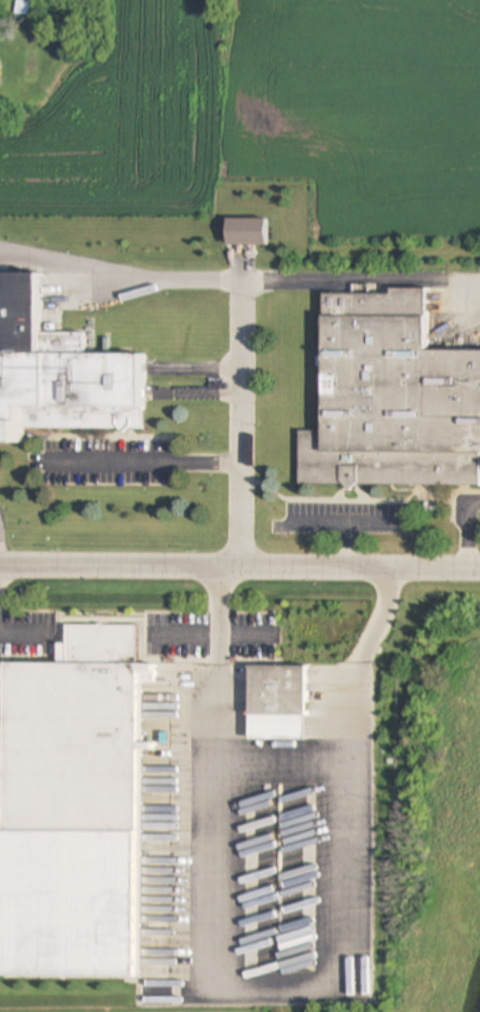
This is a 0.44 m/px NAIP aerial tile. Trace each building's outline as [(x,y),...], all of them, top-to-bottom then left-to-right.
[(426,351),(426,293),(321,292),(320,432),(298,432),(298,485),(479,487),(479,454),(479,351),(426,351)] [(80,355),(80,335),(46,335),(46,339),(38,339),(38,354),(0,354),(0,445),(23,445),(23,430),(145,430),(145,355),(80,355)] [(138,973),(0,972),(0,907),(4,648),(140,647),(138,973)] [(248,666),(247,717),(273,718),(273,732),(279,732),(279,717),(305,718),(305,666),(248,666)]
